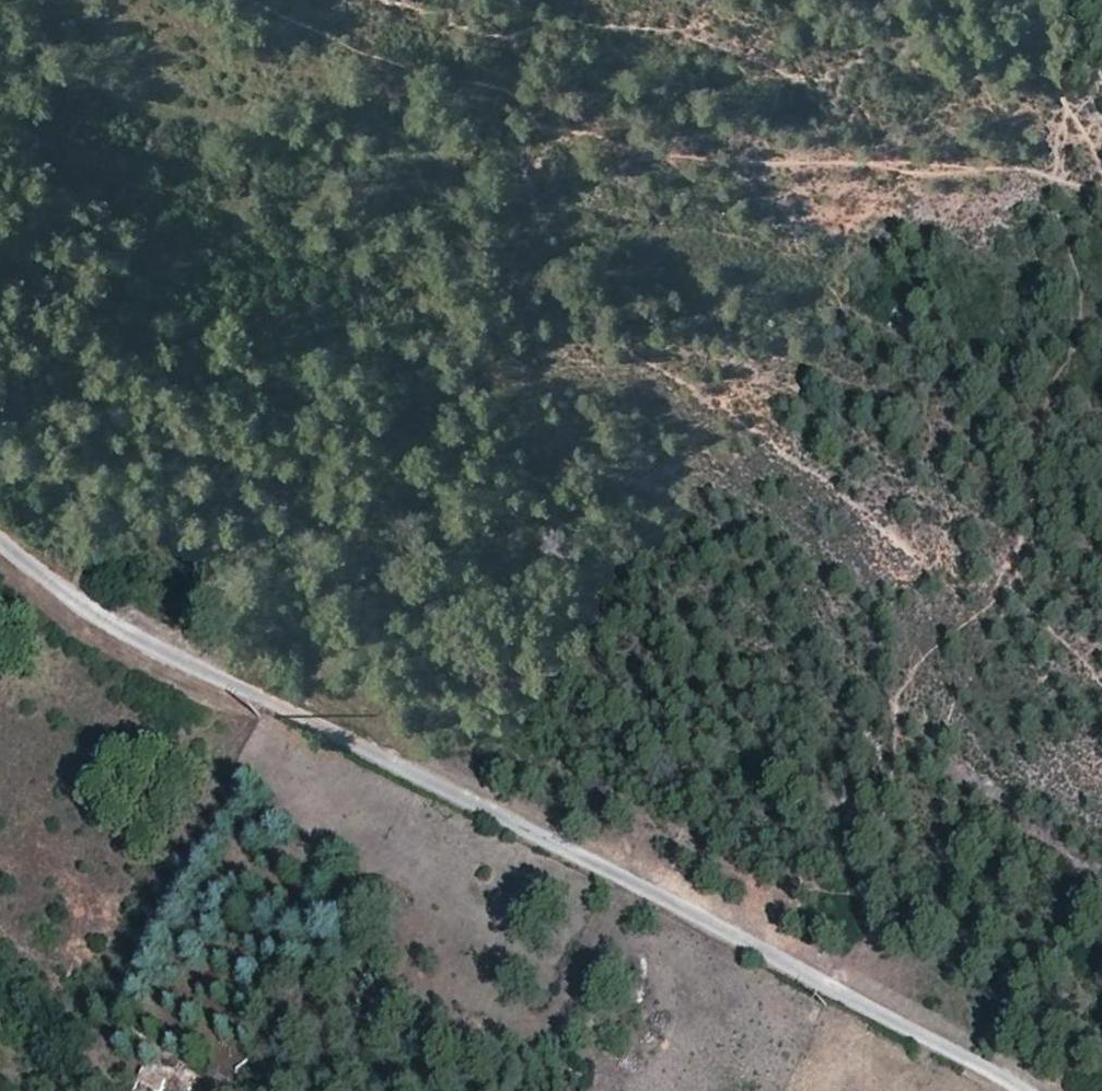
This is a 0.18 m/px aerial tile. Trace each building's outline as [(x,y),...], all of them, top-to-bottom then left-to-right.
[(138,1081),(154,1090),(163,1090),(168,1081),(145,1068),(138,1081)]
